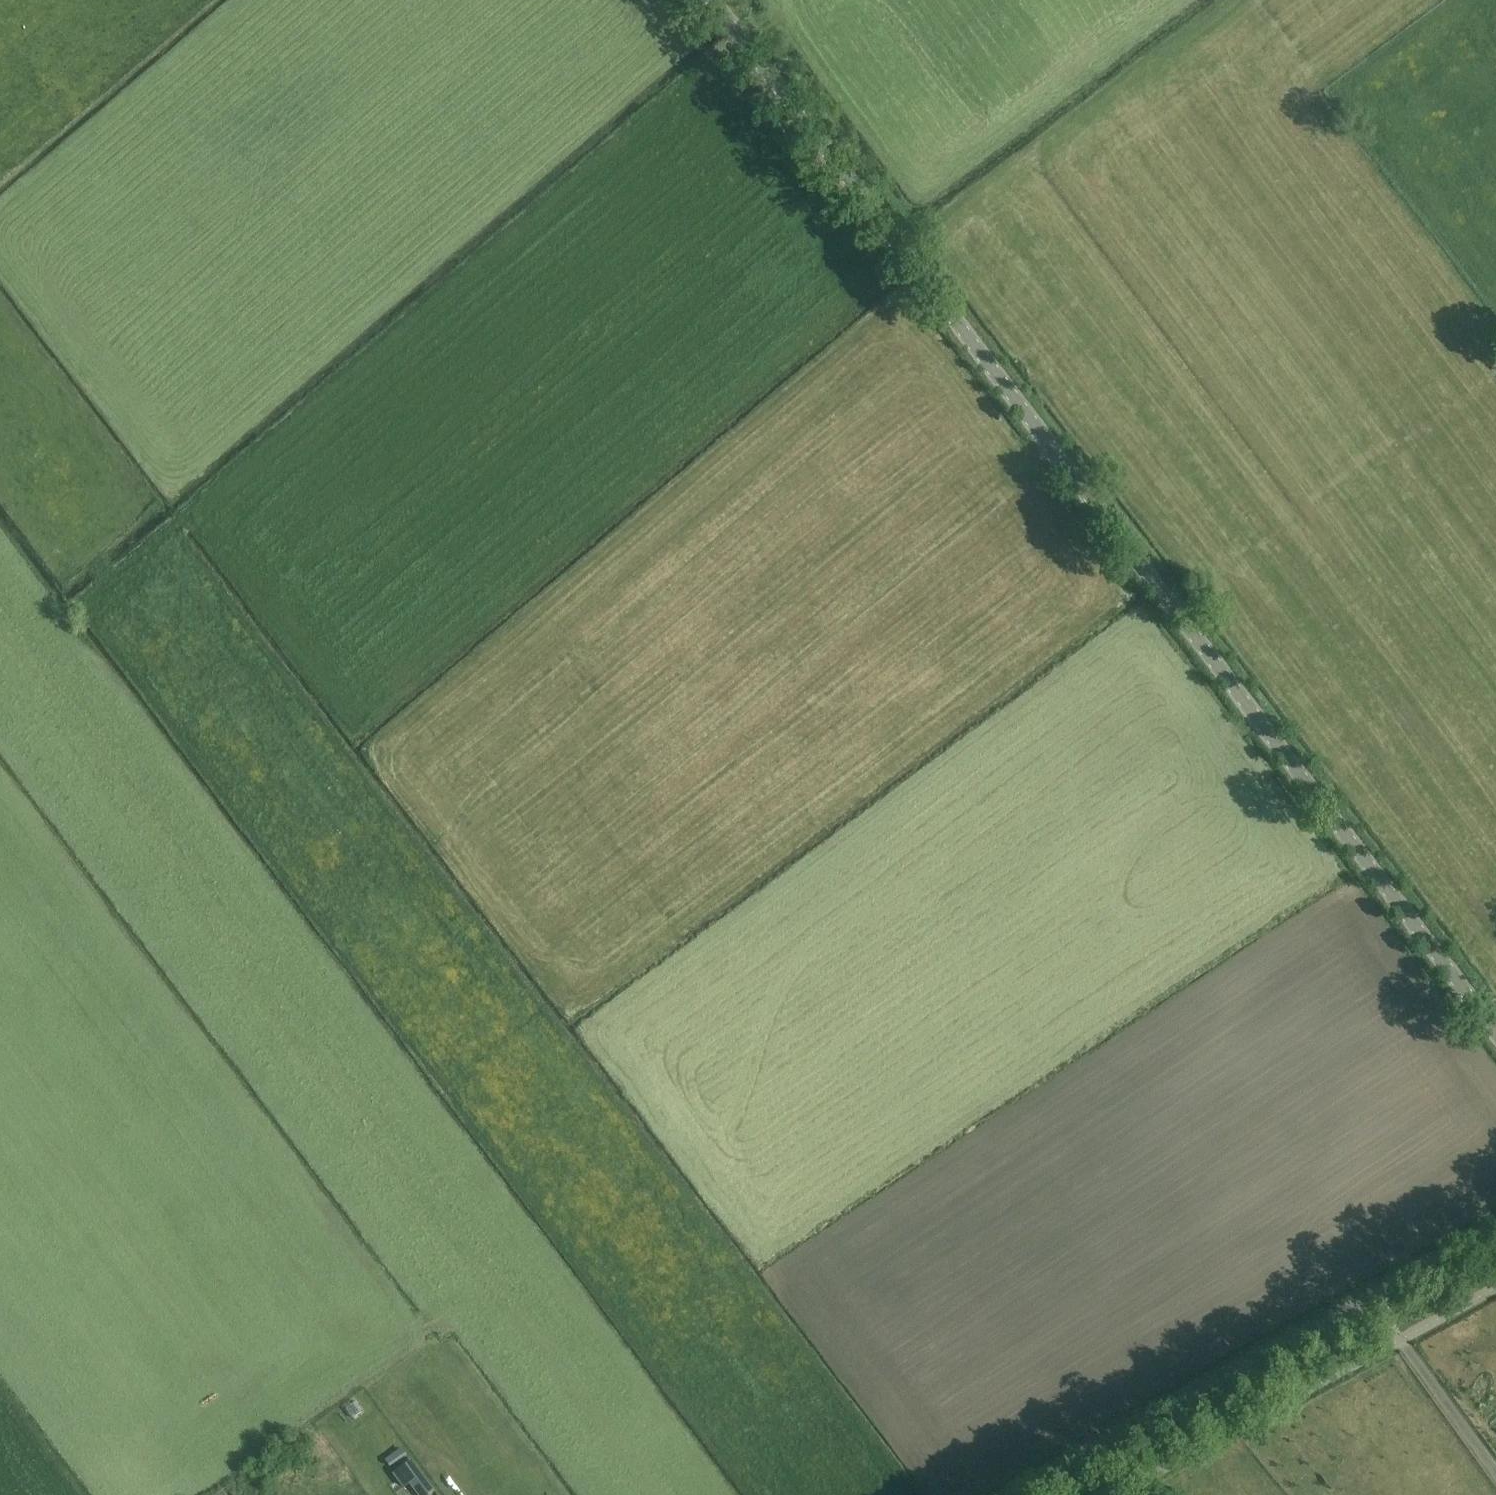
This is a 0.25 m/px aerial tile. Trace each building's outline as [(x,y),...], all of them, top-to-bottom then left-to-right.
[(411,1461),(393,1474),(403,1488),(409,1484),(418,1494),(426,1494),(433,1490),(411,1461)]
